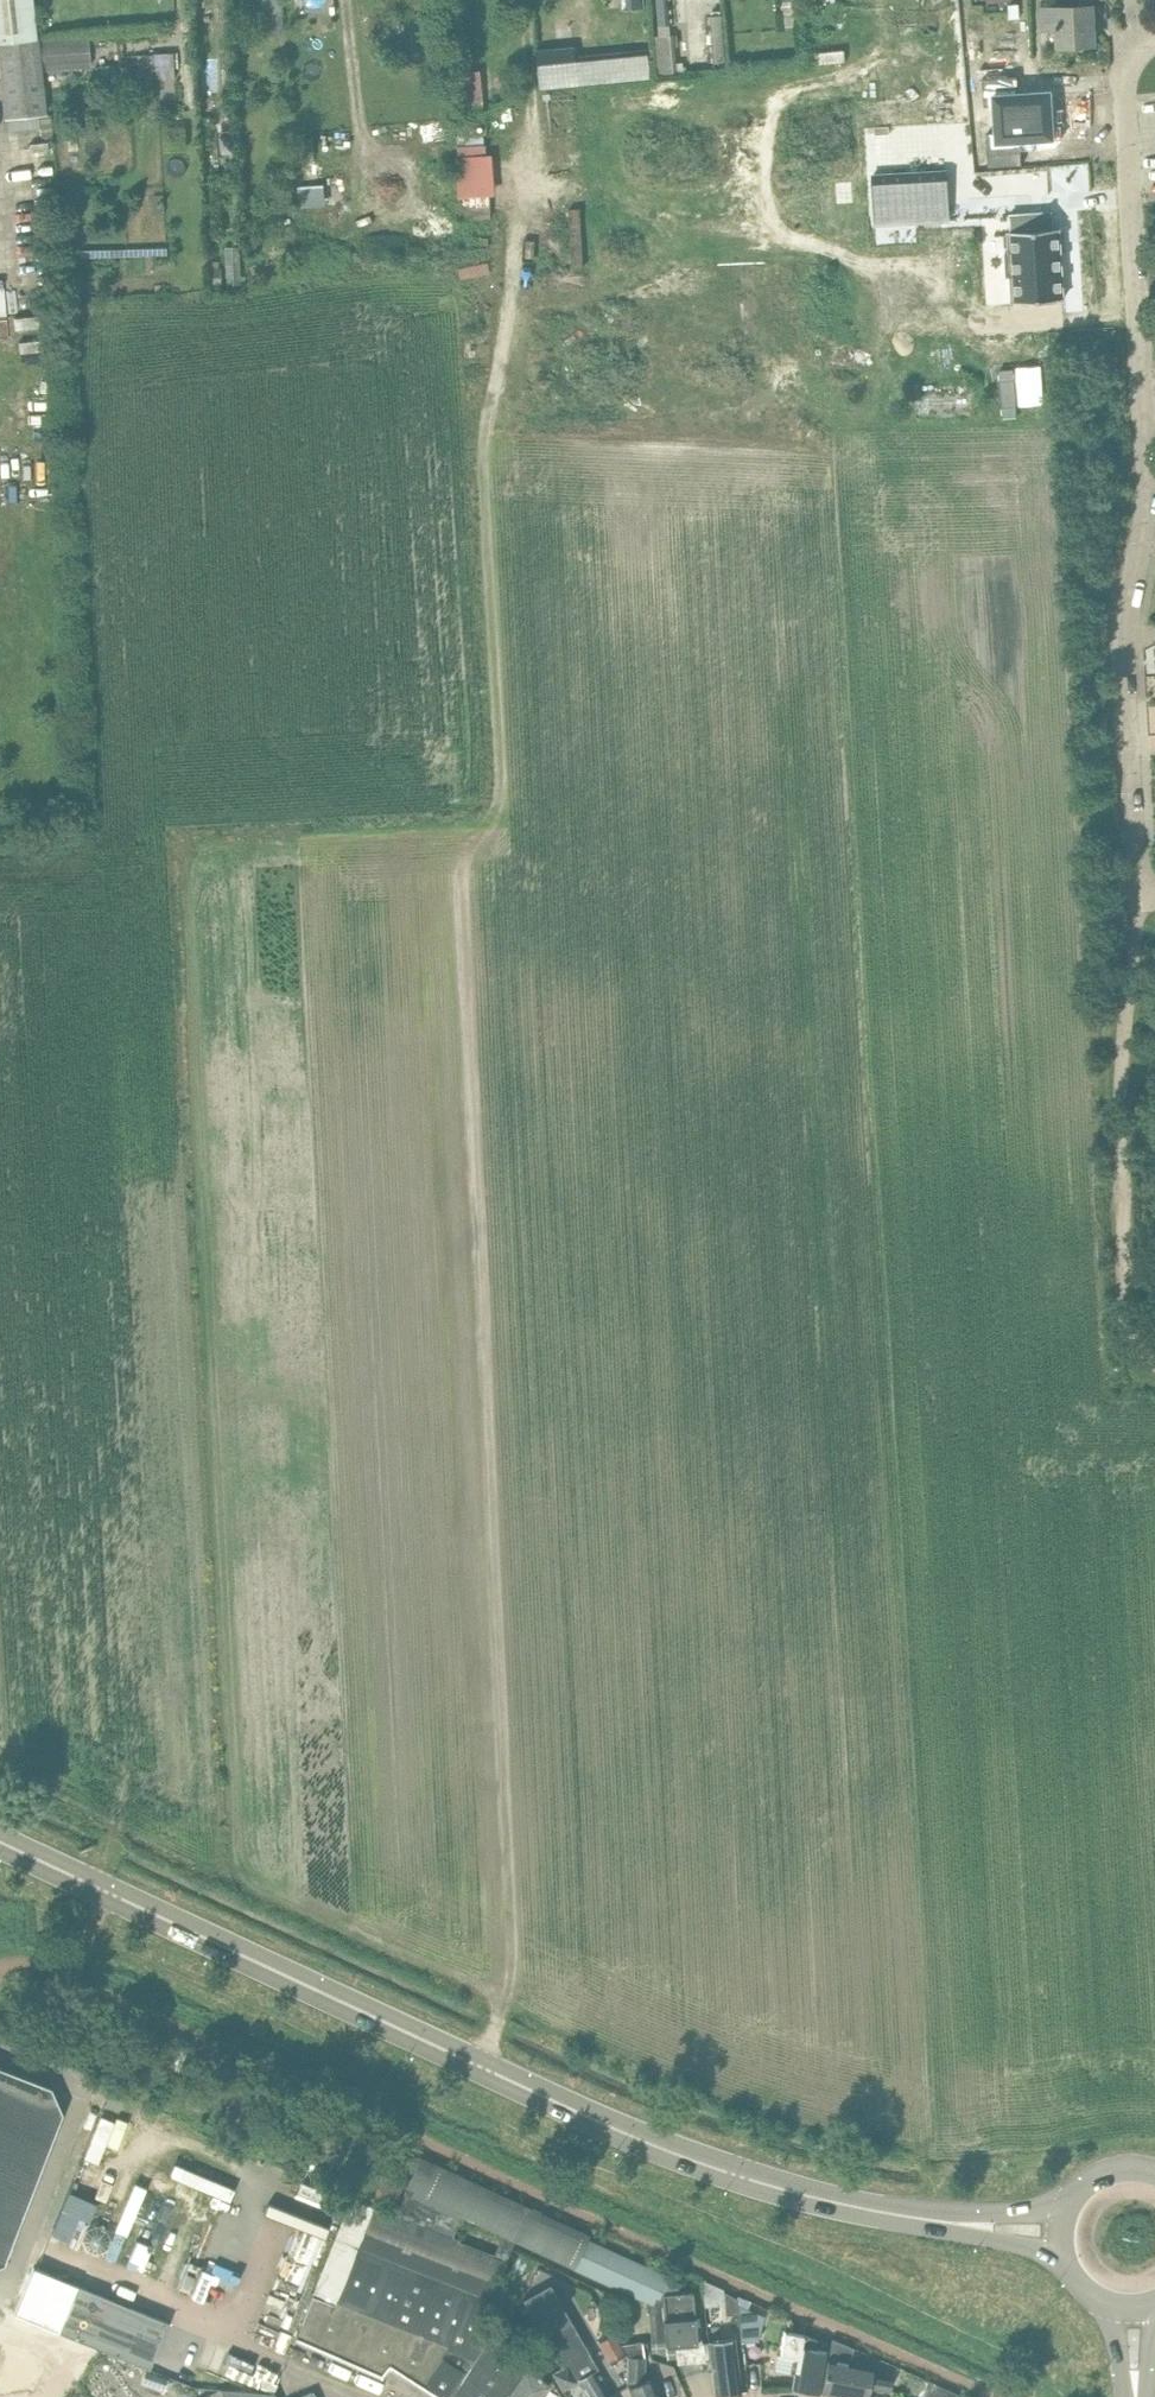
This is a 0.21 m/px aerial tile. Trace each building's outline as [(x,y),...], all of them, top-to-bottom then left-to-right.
[(7,119),(44,115),(32,0),(0,0),(0,49),(7,119)] [(785,27),(795,26),(794,0),(783,0),(785,27)] [(1071,44),(1094,43),(1092,5),(1091,5),(1091,0),(1078,0),(1079,6),(1041,8),(1042,29),(1058,29),(1059,45),(1071,44)] [(43,71),(92,68),(90,35),(41,39),(43,71)] [(660,36),(655,36),(658,73),(675,72),(672,35),(660,36)] [(648,54),(572,57),(572,47),(537,48),(538,84),(649,79),(648,54)] [(175,53),(156,53),(156,78),(176,77),(175,53)] [(464,112),(484,111),(481,71),(462,72),(464,112)] [(1017,76),(982,78),(984,106),(995,105),(996,133),(987,133),(989,166),(1022,164),(1020,141),(1054,139),(1051,91),(1018,93),(1017,76)] [(457,197),(492,196),(490,121),(456,121),(457,197)] [(947,170),(873,175),(876,221),(949,216),(947,170)] [(1008,251),(1005,251),(1007,276),(1010,276),(1012,302),(1064,299),(1059,228),(1052,229),(1051,212),(1011,214),(1012,231),(1007,231),(1008,251)] [(4,2263),(63,2113),(51,2087),(0,2067),(0,2265),(4,2263)] [(452,2171),(420,2156),(405,2190),(573,2268),(653,2304),(662,2287),(667,2276),(587,2240),(589,2234),(550,2216),(549,2217),(451,2172),(452,2171)] [(296,2337),(382,2375),(390,2364),(440,2396),(540,2396),(549,2383),(540,2377),(543,2372),(533,2355),(482,2322),(506,2259),(351,2196),(296,2337)] [(69,2238),(145,2271),(156,2247),(80,2214),(69,2238)] [(24,2284),(16,2304),(61,2322),(58,2330),(148,2368),(168,2321),(57,2274),(48,2294),(24,2284)] [(523,2300),(561,2367),(553,2371),(563,2388),(578,2379),(588,2396),(606,2396),(609,2396),(594,2370),(598,2368),(586,2347),(571,2320),(551,2285),(523,2300)] [(660,2292),(666,2345),(697,2342),(692,2291),(660,2292)] [(726,2314),(739,2312),(737,2297),(723,2291),(726,2314)] [(758,2333),(765,2316),(738,2306),(742,2342),(758,2341),(758,2333)] [(803,2334),(785,2331),(781,2354),(794,2357),(791,2372),(795,2372),(793,2387),(821,2393),(827,2356),(828,2351),(816,2348),(818,2340),(803,2334)] [(613,2332),(599,2340),(611,2361),(625,2353),(620,2345),(613,2332)] [(735,2337),(708,2340),(715,2395),(742,2392),(737,2357),(735,2337)] [(199,2365),(220,2370),(226,2345),(206,2339),(199,2365)] [(620,2345),(625,2353),(629,2356),(628,2386),(631,2396),(660,2396),(657,2388),(653,2377),(644,2381),(644,2356),(642,2342),(642,2341),(623,2344),(623,2345),(620,2345)] [(33,2384),(40,2365),(0,2350),(0,2390),(33,2384)] [(845,2396),(867,2396),(869,2388),(889,2392),(893,2374),(878,2372),(879,2369),(873,2368),(873,2365),(827,2356),(821,2393),(845,2396)] [(959,2393),(937,2384),(931,2396),(957,2396),(959,2393)] [(224,2396),(273,2396),(272,2393),(220,2388),(224,2396)]
